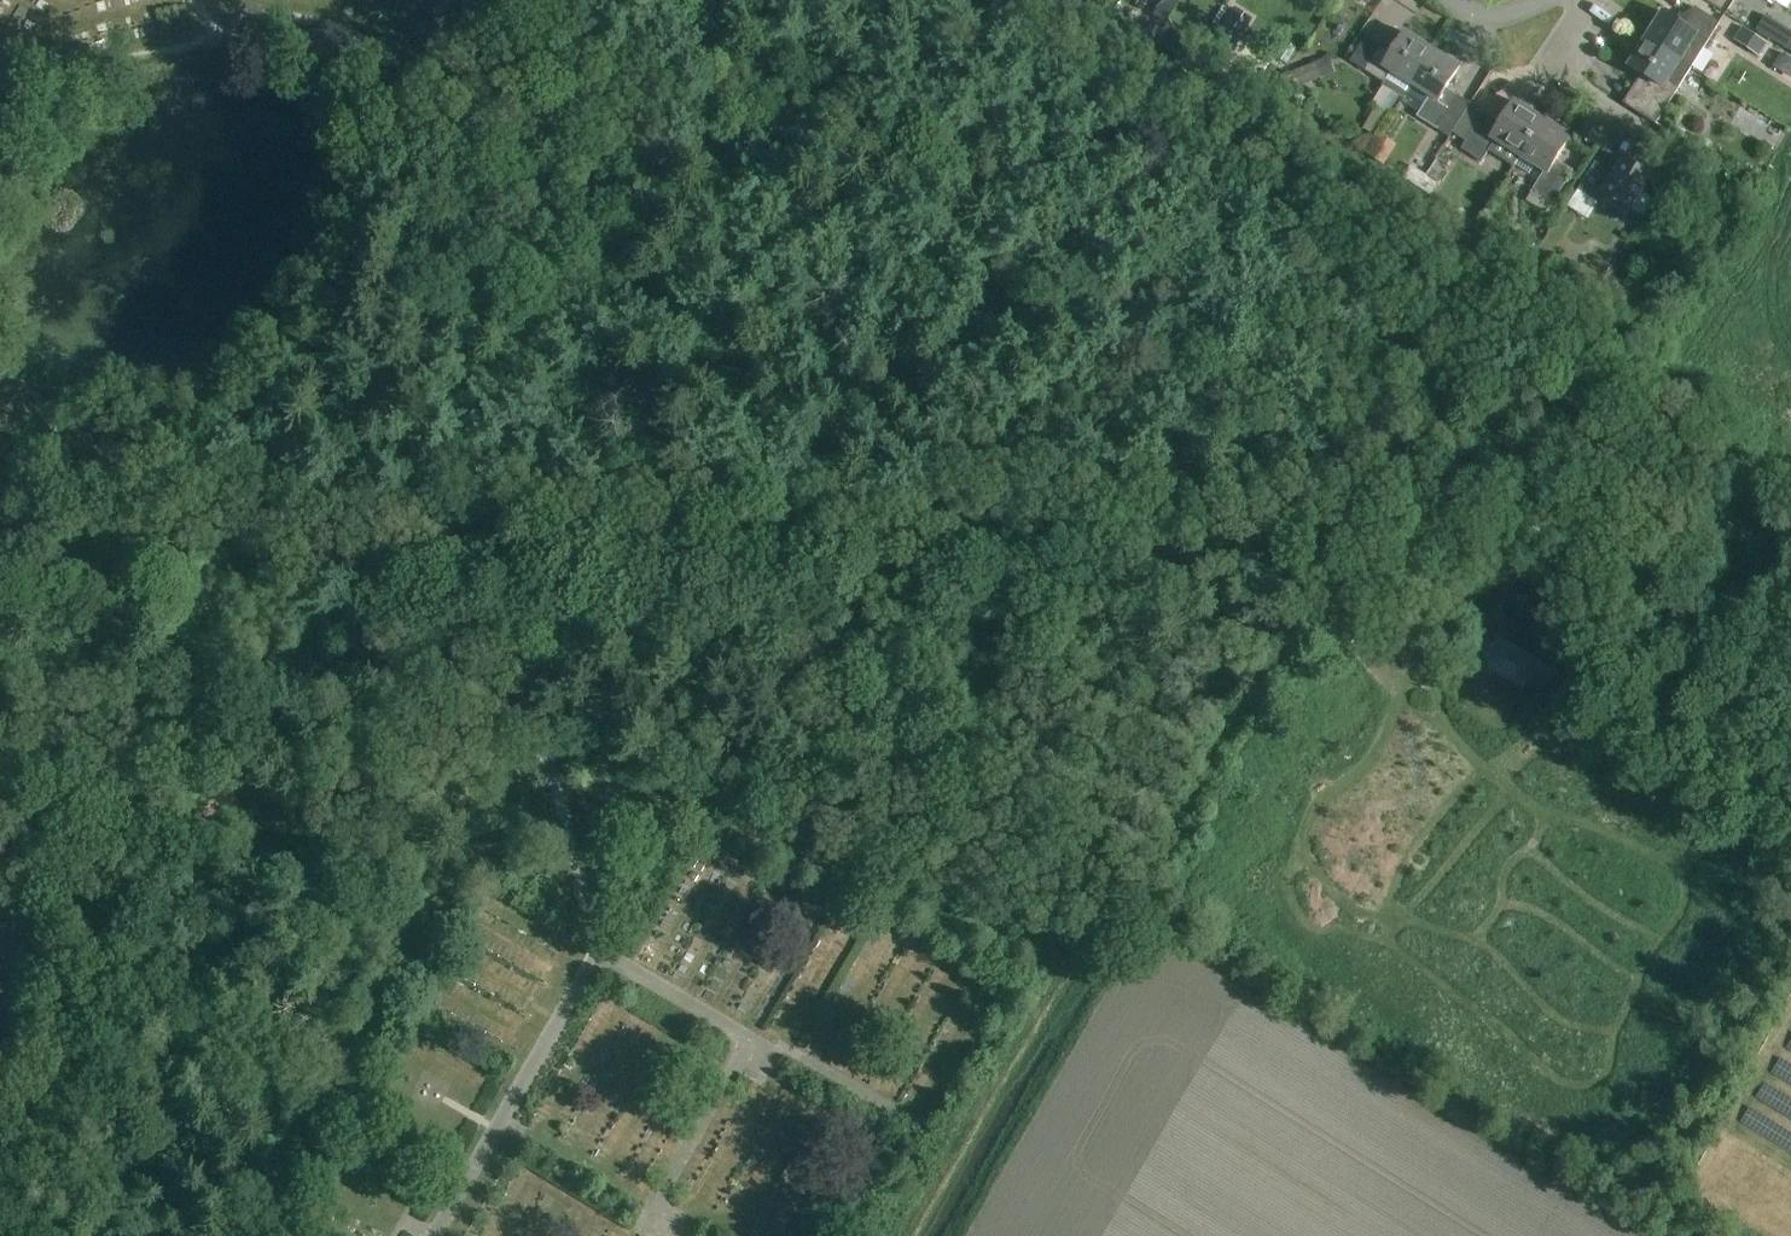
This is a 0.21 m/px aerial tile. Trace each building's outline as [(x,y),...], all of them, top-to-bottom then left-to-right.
[(1665,13),(1648,40),(1694,68),(1722,24),(1697,8),(1686,26),(1665,13)] [(1764,15),(1755,30),(1790,52),(1790,32),(1764,15)] [(1734,41),(1756,56),(1766,40),(1728,16),(1723,23),(1739,33),(1734,41)] [(1229,56),(1245,29),(1227,18),(1210,46),(1229,56)] [(1162,28),(1150,21),(1143,32),(1155,39),(1162,28)] [(1411,84),(1432,50),(1406,34),(1392,55),(1377,46),(1362,69),(1385,83),(1383,85),(1402,97),(1410,84),(1411,84)] [(1665,114),(1694,68),(1648,40),(1631,67),(1641,73),(1622,102),(1654,123),(1661,111),(1665,114)] [(1448,116),(1459,98),(1446,90),(1460,68),(1432,50),(1411,84),(1431,97),(1418,117),(1437,129),(1446,115),(1448,116)] [(1448,116),(1446,115),(1437,129),(1448,136),(1451,131),(1468,105),(1468,104),(1459,98),(1448,116)] [(1541,123),(1543,120),(1540,119),(1542,116),(1529,109),(1528,111),(1515,103),(1501,125),(1484,115),(1467,142),(1462,149),(1483,163),(1490,153),(1514,168),(1515,166),(1520,157),(1541,123)] [(1376,134),(1390,112),(1378,105),(1364,127),(1376,134)] [(1451,131),(1467,142),(1484,115),(1468,105),(1451,131)] [(1547,123),(1543,120),(1541,123),(1520,157),(1515,166),(1529,175),(1535,166),(1545,172),(1532,193),(1553,206),(1574,172),(1558,162),(1573,139),(1560,131),(1561,129),(1548,120),(1547,123)] [(1380,135),(1368,154),(1384,164),(1396,146),(1380,135)] [(1623,219),(1628,210),(1631,212),(1632,209),(1640,214),(1650,199),(1642,194),(1652,177),(1625,160),(1615,177),(1595,165),(1579,191),(1586,195),(1592,199),(1598,203),(1599,207),(1619,220),(1623,219)] [(1411,165),(1404,176),(1417,185),(1424,173),(1411,165)] [(1424,173),(1417,185),(1431,193),(1438,182),(1424,173)] [(1527,255),(1535,242),(1518,232),(1511,245),(1527,255)] [(1549,685),(1564,659),(1505,623),(1489,648),(1549,685)]
